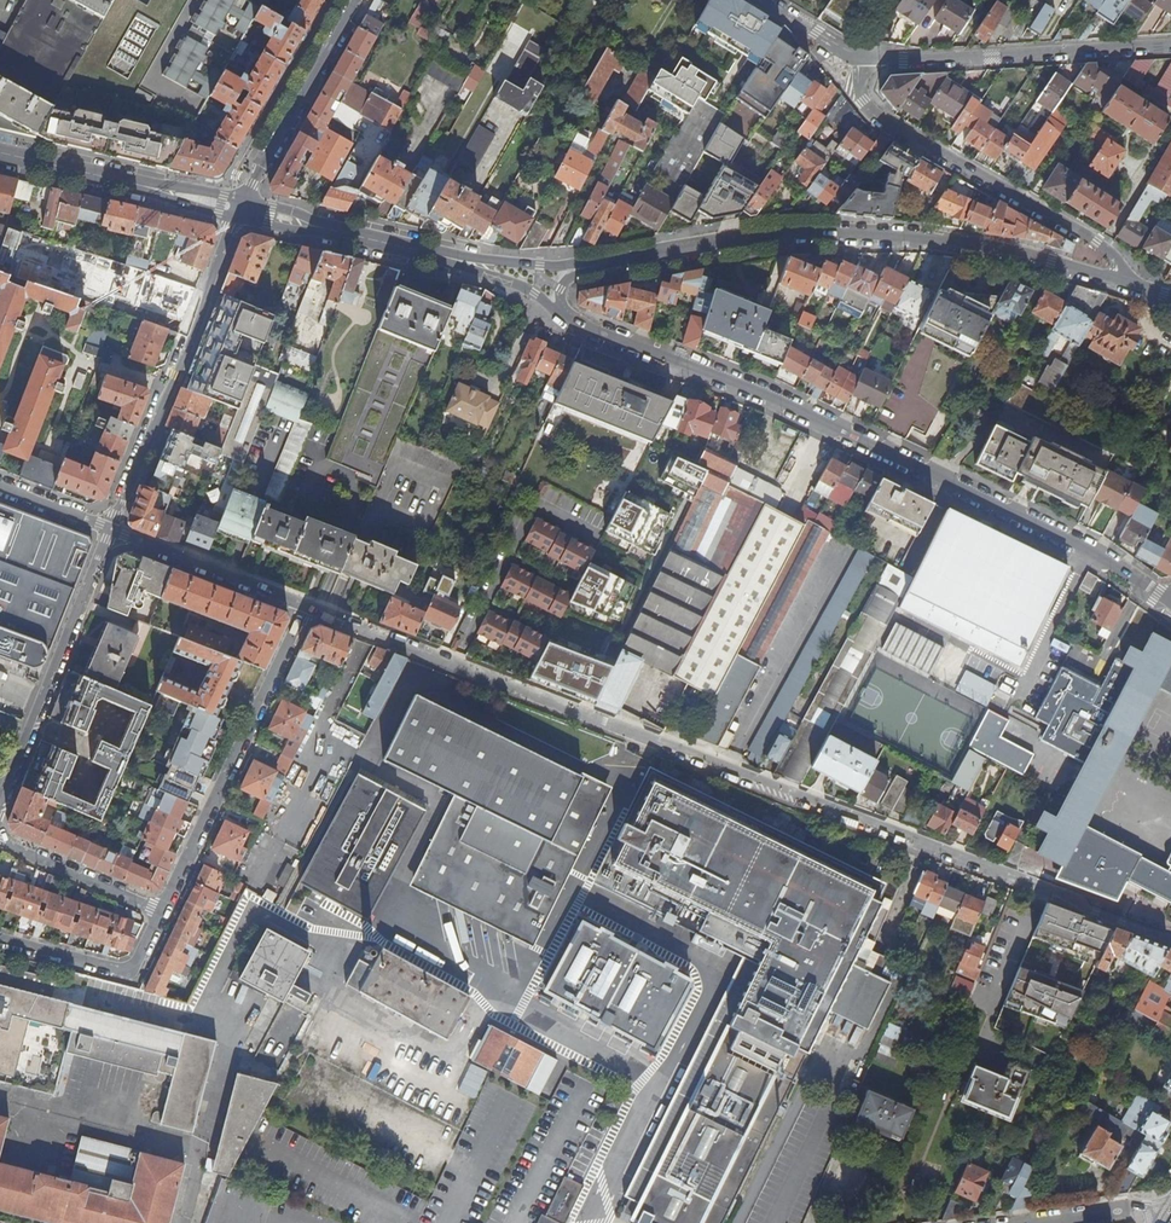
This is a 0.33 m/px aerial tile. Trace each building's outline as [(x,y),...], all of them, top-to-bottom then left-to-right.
[(8,33),(0,48),(0,128),(17,132),(36,136),(52,108),(113,0),(26,0),(8,33)] [(202,9),(222,21),(229,11),(234,14),(240,18),(234,29),(243,35),(251,21),(217,0),(207,0),(207,1),(204,0),(203,0),(200,7),(202,9)] [(259,8),(250,2),(244,12),(237,8),(231,4),(234,0),(217,0),(251,21),(252,18),(253,18),(259,8)] [(295,5),(314,16),(318,9),(323,1),(321,0),(298,0),(295,5)] [(704,13),(700,22),(711,29),(709,33),(742,53),(745,50),(763,61),(777,39),(783,30),(767,21),(769,17),(768,16),(751,5),(742,0),(712,0),(704,13)] [(826,11),(835,16),(829,25),(846,36),(869,0),(833,0),(826,11)] [(894,14),(921,29),(938,0),(902,0),(894,14)] [(961,35),(975,13),(965,7),(968,2),(964,0),(961,0),(959,3),(954,0),(949,0),(937,20),(961,35)] [(1037,32),(1039,29),(1044,32),(1057,11),(1040,0),(1033,0),(1024,15),(1034,21),(1029,28),(1037,32)] [(1099,11),(1106,0),(1088,0),(1098,7),(1097,9),(1099,11)] [(1114,26),(1124,11),(1132,0),(1106,0),(1099,11),(1097,14),(1114,26)] [(1124,11),(1142,23),(1153,7),(1145,1),(1145,0),(1132,0),(1124,11)] [(1155,3),(1170,14),(1170,0),(1157,0),(1155,3)] [(379,17),(378,14),(373,11),(378,4),(373,1),(365,15),(377,21),(379,17)] [(975,36),(987,43),(1008,10),(997,3),(975,36)] [(253,18),(252,18),(265,25),(262,29),(263,32),(271,37),(262,52),(263,52),(285,65),(293,52),(305,31),(291,22),(286,29),(278,24),(282,18),(260,5),(259,8),(253,18)] [(286,20),(291,22),(305,31),(308,26),(314,16),(295,5),(286,20)] [(410,20),(420,26),(429,11),(418,5),(410,20)] [(192,20),(215,35),(219,28),(222,30),(225,23),(222,21),(202,9),(199,15),(196,13),(192,20)] [(1083,15),(1075,10),(1069,18),(1065,24),(1074,29),(1083,15)] [(225,23),(227,25),(234,14),(229,11),(222,21),(225,23)] [(826,11),(820,19),(829,25),(835,16),(826,11)] [(377,21),(365,15),(359,27),(376,36),(383,24),(377,21)] [(442,43),(448,32),(436,25),(431,32),(429,37),(441,43),(442,43)] [(364,59),(376,36),(359,27),(358,26),(351,40),(346,49),(364,59)] [(431,32),(420,26),(417,32),(428,38),(429,37),(431,32)] [(606,47),(611,50),(616,41),(600,32),(594,41),(606,47)] [(200,61),(203,63),(207,56),(205,55),(209,48),(188,35),(184,41),(181,39),(177,46),(180,48),(200,61)] [(721,125),(744,139),(750,144),(754,138),(758,132),(782,98),(801,72),(811,58),(810,57),(797,45),(794,50),(777,39),(763,61),(727,115),(721,125)] [(533,72),(545,50),(529,41),(525,47),(506,81),(522,90),(529,78),(533,72)] [(579,95),(593,102),(614,67),(620,70),(627,59),(611,50),(606,47),(579,95)] [(172,62),(213,88),(216,83),(221,74),(212,68),(205,78),(199,74),(194,71),(200,61),(180,48),(177,54),(174,52),(169,60),(172,62)] [(352,81),(364,59),(346,49),(340,59),(333,71),(352,81)] [(240,79),(223,70),(221,74),(216,83),(260,108),(272,88),(285,65),(263,52),(248,77),(243,74),(240,79)] [(1127,71),(1142,80),(1152,63),(1138,54),(1127,71)] [(468,75),(434,56),(425,71),(459,91),(463,84),(468,75)] [(654,79),(648,89),(688,113),(688,112),(698,95),(707,101),(719,83),(689,64),(691,62),(681,56),(671,74),(660,68),(657,74),(656,76),(654,79)] [(203,63),(200,61),(194,71),(199,74),(206,64),(203,63)] [(197,95),(206,101),(209,95),(213,88),(172,62),(169,67),(166,65),(162,73),(185,88),(192,78),(197,81),(203,85),(197,95)] [(477,77),(480,78),(485,70),(475,63),(468,75),(463,84),(471,89),(477,77)] [(1091,91),(1097,94),(1099,95),(1099,98),(1105,101),(1107,101),(1109,102),(1119,87),(1123,80),(1112,73),(1111,76),(1104,71),(1102,72),(1097,69),(1096,64),(1087,64),(1074,84),(1088,92),(1091,91)] [(654,79),(656,76),(642,68),(622,102),(626,104),(636,110),(639,105),(648,89),(654,79)] [(352,81),(333,71),(325,85),(321,93),(340,103),(352,81)] [(801,72),(782,98),(796,108),(815,82),(801,72)] [(924,75),(918,84),(928,92),(929,90),(937,95),(944,83),(947,79),(950,73),(933,74),(924,75)] [(893,106),(899,113),(902,108),(914,90),(918,84),(924,75),(892,77),(882,92),(893,106)] [(1055,76),(1039,100),(1056,112),(1057,109),(1072,87),(1055,76)] [(197,81),(192,78),(185,88),(190,91),(197,81)] [(504,80),(494,97),(519,111),(520,109),(527,113),(543,86),(529,78),(522,90),(506,81),(504,80)] [(961,93),(962,89),(947,79),(944,83),(961,93)] [(361,110),(372,92),(352,81),(340,103),(332,116),(353,127),(360,114),(360,112),(361,110)] [(796,108),(794,111),(808,120),(828,91),(815,82),(796,108)] [(213,88),(209,95),(226,104),(223,109),(228,112),(214,136),(215,136),(237,149),(247,130),(260,108),(216,83),(213,88)] [(812,140),(828,117),(822,113),(839,89),(838,88),(834,83),(828,91),(808,120),(800,132),(812,140)] [(931,104),(946,113),(958,120),(973,96),(962,89),(961,93),(944,83),(937,95),(932,103),(931,104)] [(404,109),(412,94),(405,89),(396,105),(387,100),(390,94),(375,86),(372,92),(361,110),(360,112),(360,114),(390,130),(402,108),(404,109)] [(1170,119),(1119,87),(1109,102),(1103,112),(1154,145),(1170,119)] [(902,108),(921,121),(931,104),(932,103),(914,90),(902,108)] [(332,116),(340,103),(321,93),(315,104),(310,112),(329,122),(332,116)] [(843,95),(828,117),(850,132),(853,128),(861,117),(843,95)] [(983,101),(974,96),(973,96),(958,120),(954,126),(953,129),(962,135),(983,101)] [(643,150),(652,134),(657,123),(648,117),(642,128),(639,126),(639,122),(627,115),(624,117),(623,118),(620,116),(626,104),(622,102),(617,99),(612,109),(606,106),(605,109),(610,111),(601,128),(609,133),(611,132),(614,127),(636,140),(634,145),(643,150)] [(721,125),(727,115),(714,106),(670,181),(669,183),(646,223),(662,231),(669,217),(687,186),(704,157),(705,154),(721,125)] [(133,159),(168,167),(184,140),(148,131),(149,128),(147,125),(122,119),(118,121),(118,124),(104,120),(104,117),(102,114),(77,108),(74,110),(73,113),(52,108),(36,136),(43,138),(88,149),(133,159)] [(1056,112),(1035,142),(1030,148),(1022,160),(1036,170),(1071,118),(1057,109),(1056,112)] [(206,116),(199,112),(193,124),(199,127),(206,116)] [(329,122),(310,112),(304,123),(299,131),(318,142),(329,122)] [(958,120),(946,113),(945,121),(954,126),(958,120)] [(982,152),(996,130),(987,124),(991,117),(985,113),(966,142),(982,152)] [(353,128),(353,127),(332,116),(353,128)] [(306,163),(333,177),(353,142),(329,129),(331,124),(329,122),(318,142),(312,152),(306,163)] [(479,123),(459,160),(475,169),(496,133),(479,123)] [(657,123),(652,134),(655,135),(661,125),(657,123)] [(200,132),(202,129),(199,127),(193,124),(184,140),(168,167),(207,176),(214,178),(222,174),(237,149),(215,136),(208,148),(197,145),(197,142),(193,141),(196,134),(198,130),(200,132)] [(724,165),(722,168),(726,171),(744,139),(721,125),(705,154),(724,165)] [(558,176),(581,188),(597,155),(609,133),(601,128),(599,127),(588,149),(585,148),(590,138),(577,132),(567,151),(561,161),(551,181),(554,183),(558,176)] [(836,151),(847,159),(849,156),(864,136),(853,128),(850,132),(840,145),(836,151)] [(1106,141),(1088,129),(1081,140),(1099,151),(1106,141)] [(1012,140),(996,130),(982,152),(997,162),(1006,149),(1012,140)] [(288,195),(300,173),(297,172),(302,163),(299,161),(302,157),(304,158),(309,149),(312,152),(318,142),(299,131),(282,162),(270,183),(273,192),(288,195)] [(1018,131),(1014,137),(1030,148),(1035,142),(1027,136),(1018,131)] [(754,138),(782,157),(786,152),(758,132),(754,138)] [(874,144),(870,151),(878,157),(891,140),(881,135),(874,144)] [(874,144),(864,136),(849,156),(852,158),(853,155),(862,161),(870,151),(874,144)] [(1030,148),(1014,137),(1012,140),(1006,149),(1022,160),(1030,148)] [(620,138),(581,213),(592,219),(607,190),(631,144),(620,138)] [(1107,140),(1106,141),(1099,151),(1087,170),(1092,173),(1095,168),(1109,177),(1125,152),(1107,140)] [(811,153),(806,149),(797,161),(797,162),(805,167),(805,168),(802,172),(805,174),(800,181),(810,188),(820,174),(836,151),(840,145),(834,141),(828,150),(818,143),(811,153)] [(895,142),(879,162),(896,171),(894,177),(889,174),(884,195),(863,193),(857,190),(845,204),(838,214),(892,220),(904,175),(910,178),(911,178),(922,158),(895,142)] [(1148,184),(1150,185),(1168,195),(1170,197),(1170,145),(1148,184)] [(559,160),(561,161),(567,151),(565,150),(559,160)] [(331,186),(330,186),(321,203),(337,207),(348,209),(359,190),(351,185),(365,160),(364,158),(352,151),(337,178),(331,186)] [(377,156),(359,189),(370,196),(372,195),(374,192),(394,203),(410,175),(401,170),(404,165),(400,163),(402,160),(396,156),(392,164),(377,156)] [(911,178),(910,178),(908,181),(931,195),(945,171),(922,158),(911,178)] [(449,177),(430,165),(426,172),(423,178),(405,208),(424,220),(447,180),(449,177)] [(394,203),(394,204),(405,210),(405,208),(423,178),(426,172),(416,166),(410,175),(394,203)] [(1060,167),(1047,189),(1067,202),(1081,180),(1060,167)] [(669,217),(683,225),(688,217),(697,222),(744,212),(761,188),(726,171),(722,168),(705,197),(687,186),(669,217)] [(744,212),(739,220),(759,216),(772,196),(775,193),(788,174),(785,172),(780,179),(771,173),(761,188),(744,212)] [(818,198),(832,179),(829,177),(828,179),(820,174),(810,188),(808,191),(818,198)] [(869,174),(865,180),(874,185),(877,179),(869,174)] [(9,213),(14,197),(19,180),(0,175),(0,211),(9,213)] [(851,175),(841,189),(835,197),(845,204),(857,190),(864,180),(862,178),(860,181),(851,175)] [(947,184),(951,186),(957,177),(953,175),(947,184)] [(835,197),(841,189),(833,183),(835,180),(832,179),(818,198),(828,206),(835,197)] [(29,200),(33,183),(19,180),(14,197),(29,200)] [(447,180),(424,220),(421,226),(441,231),(447,229),(449,223),(456,226),(461,228),(477,200),(478,198),(473,195),(469,193),(471,189),(465,186),(468,182),(465,180),(463,180),(459,187),(447,180)] [(1081,180),(1067,202),(1085,214),(1109,229),(1123,208),(1081,180)] [(633,207),(628,216),(639,222),(641,219),(644,220),(661,191),(646,183),(633,207)] [(1154,199),(1163,205),(1168,195),(1150,185),(1127,224),(1119,237),(1138,248),(1149,229),(1138,223),(1151,202),(1154,199)] [(53,230),(55,220),(62,190),(52,187),(43,228),(53,230)] [(63,226),(74,229),(82,195),(75,193),(62,190),(55,220),(63,222),(63,226)] [(618,199),(619,197),(607,190),(592,219),(587,229),(579,244),(578,247),(589,244),(591,241),(595,243),(604,226),(618,199)] [(947,191),(936,208),(955,216),(955,217),(966,221),(973,202),(947,191)] [(108,229),(132,234),(139,208),(110,201),(82,195),(74,229),(69,246),(76,248),(83,219),(108,225),(108,229)] [(627,203),(621,200),(618,199),(604,226),(618,234),(628,216),(633,207),(627,203)] [(477,200),(461,228),(462,228),(458,235),(468,237),(475,227),(484,232),(494,214),(496,211),(477,200)] [(529,221),(531,218),(505,202),(497,216),(494,214),(484,232),(479,240),(491,243),(500,230),(517,240),(526,224),(527,225),(528,223),(529,224),(530,222),(529,221)] [(996,211),(973,202),(966,221),(988,229),(996,211)] [(1000,202),(996,211),(988,229),(987,233),(1013,237),(1015,227),(1003,223),(1008,207),(1000,202)] [(1015,227),(1013,237),(1021,239),(1026,240),(1030,220),(1017,212),(1008,207),(1003,223),(1015,227)] [(132,234),(127,254),(135,256),(142,225),(157,229),(161,213),(150,210),(139,208),(132,234)] [(157,229),(190,238),(213,245),(218,233),(213,225),(198,222),(193,220),(161,213),(157,229)] [(6,225),(20,230),(23,219),(9,215),(6,225)] [(549,227),(535,219),(519,248),(537,247),(549,227)] [(1161,219),(1144,249),(1159,257),(1170,264),(1170,225),(1161,219)] [(1075,245),(1030,220),(1026,240),(1038,241),(1048,243),(1048,246),(1072,253),(1075,245)] [(20,230),(6,225),(0,243),(0,271),(10,275),(27,281),(80,299),(84,300),(91,303),(103,268),(110,270),(113,260),(76,248),(69,246),(20,230)] [(579,244),(587,229),(579,226),(569,244),(579,244)] [(227,295),(234,297),(236,290),(240,292),(246,279),(255,282),(273,239),(250,234),(243,237),(221,292),(227,295)] [(181,262),(203,271),(206,262),(213,245),(190,238),(181,262)] [(302,246),(294,266),(314,273),(322,251),(313,248),(302,246)] [(314,273),(299,311),(307,315),(317,291),(318,292),(324,276),(335,280),(319,324),(329,327),(338,300),(339,299),(353,258),(340,255),(322,251),(314,273)] [(158,275),(161,265),(148,261),(135,256),(127,254),(125,264),(158,275)] [(809,296),(820,270),(788,257),(779,284),(809,296)] [(353,258),(339,299),(356,305),(360,294),(354,291),(365,261),(353,258)] [(813,298),(822,302),(827,292),(838,267),(824,261),(820,270),(809,296),(808,300),(811,302),(813,298)] [(856,267),(841,261),(838,267),(827,292),(841,299),(856,267)] [(856,267),(841,299),(837,307),(859,318),(869,299),(880,276),(857,266),(856,267)] [(395,287),(401,269),(390,267),(377,300),(387,304),(389,298),(390,299),(395,287)] [(895,273),(884,267),(880,276),(869,299),(880,304),(895,273)] [(110,270),(103,268),(91,303),(98,305),(110,270)] [(684,274),(679,291),(696,296),(701,276),(703,270),(692,272),(684,274)] [(15,328),(23,331),(26,324),(18,320),(22,308),(25,299),(29,296),(34,298),(34,299),(45,303),(42,312),(50,315),(53,307),(63,310),(64,309),(70,312),(70,317),(66,328),(77,332),(85,310),(77,307),(80,299),(27,281),(24,288),(8,281),(10,275),(0,271),(0,285),(1,285),(1,290),(0,294),(0,366),(15,328)] [(880,304),(880,306),(891,312),(894,307),(907,279),(909,277),(896,271),(895,273),(880,304)] [(679,291),(684,274),(672,276),(669,287),(660,285),(658,294),(656,302),(674,306),(679,291)] [(704,292),(708,293),(712,279),(701,276),(696,296),(692,309),(707,313),(710,304),(702,301),(704,292)] [(931,291),(907,279),(894,307),(917,319),(931,291)] [(1032,291),(1010,279),(1000,297),(997,302),(1017,313),(1018,314),(1032,291)] [(608,287),(602,313),(621,320),(624,307),(628,288),(629,283),(615,286),(608,287)] [(1084,334),(1097,312),(1107,294),(1091,290),(1076,285),(1066,303),(1065,303),(1044,340),(1038,350),(1041,351),(1045,344),(1051,348),(1051,349),(1061,355),(1060,358),(1056,356),(1040,383),(1052,389),(1084,334)] [(452,310),(451,313),(458,316),(457,319),(460,321),(456,330),(467,335),(471,324),(469,323),(481,294),(462,286),(452,310)] [(378,329),(435,352),(451,313),(452,310),(395,287),(390,299),(389,298),(387,304),(378,329)] [(592,309),(602,313),(608,287),(580,292),(579,304),(592,309)] [(940,287),(921,326),(970,353),(992,312),(997,302),(1000,297),(947,288),(946,290),(940,287)] [(656,302),(658,294),(628,288),(624,307),(637,311),(634,325),(650,331),(653,315),(656,302)] [(485,289),(471,324),(467,335),(459,355),(474,361),(479,350),(480,350),(492,321),(486,319),(491,306),(495,295),(486,290),(485,289)] [(740,348),(781,365),(789,346),(791,340),(764,329),(770,311),(715,289),(713,294),(710,304),(707,313),(705,320),(703,329),(714,334),(741,345),(740,348)] [(1044,340),(1065,303),(1044,290),(1031,312),(1047,321),(1038,337),(1044,340)] [(713,294),(708,293),(704,292),(702,301),(710,304),(713,294)] [(239,409),(256,364),(276,314),(234,297),(227,295),(189,389),(213,398),(239,409)] [(783,301),(775,298),(772,308),(779,311),(783,301)] [(91,303),(84,300),(82,305),(97,311),(99,306),(98,305),(91,303)] [(803,311),(806,305),(798,302),(792,316),(800,319),(803,311)] [(1011,323),(1017,313),(997,302),(992,312),(995,313),(996,316),(1006,321),(1008,321),(1011,323)] [(96,315),(85,310),(77,332),(89,337),(89,336),(93,325),(96,315)] [(816,317),(803,311),(800,319),(798,323),(810,329),(816,317)] [(1097,312),(1084,334),(1092,339),(1088,347),(1112,360),(1116,355),(1121,358),(1128,347),(1129,348),(1136,335),(1129,330),(1132,325),(1109,311),(1105,317),(1097,312)] [(650,331),(657,334),(661,317),(653,315),(650,331)] [(697,349),(703,329),(705,320),(692,316),(684,344),(697,349)] [(168,329),(144,321),(137,340),(161,348),(168,329)] [(679,325),(670,322),(667,338),(675,341),(679,325)] [(103,350),(110,330),(93,325),(89,336),(89,337),(86,344),(103,350)] [(161,348),(137,340),(130,358),(154,366),(161,348)] [(529,340),(522,357),(532,362),(530,366),(526,366),(521,379),(529,383),(536,368),(537,365),(546,345),(546,344),(537,340),(535,343),(529,340)] [(101,358),(104,350),(103,350),(86,344),(83,352),(101,358)] [(318,356),(286,344),(279,359),(285,361),(313,372),(318,356)] [(560,356),(562,352),(546,345),(537,365),(536,368),(551,375),(560,356)] [(53,488),(55,483),(61,467),(51,463),(54,455),(41,450),(38,457),(29,454),(54,390),(62,393),(65,385),(57,382),(64,365),(67,364),(69,359),(67,356),(44,346),(13,424),(4,421),(1,429),(9,432),(5,445),(0,443),(0,460),(4,451),(25,460),(19,475),(53,488)] [(781,365),(802,377),(812,359),(789,346),(781,365)] [(871,354),(859,348),(856,354),(858,355),(868,360),(871,354)] [(1041,356),(1036,353),(1029,366),(1033,369),(1041,356)] [(573,362),(560,356),(551,375),(546,386),(559,393),(573,362)] [(812,359),(802,377),(813,384),(825,363),(821,360),(819,363),(812,359)] [(559,393),(554,403),(581,414),(600,373),(573,362),(559,393)] [(824,390),(835,372),(829,368),(830,365),(825,363),(813,384),(816,386),(811,395),(814,397),(819,399),(824,390)] [(211,480),(193,525),(187,540),(210,549),(217,532),(231,495),(264,412),(276,383),(280,374),(256,364),(239,409),(235,418),(231,429),(224,448),(218,464),(214,473),(211,480)] [(824,390),(836,397),(848,376),(850,372),(838,366),(835,372),(824,390)] [(360,368),(327,460),(373,476),(376,476),(382,459),(382,460),(392,430),(393,421),(385,419),(379,436),(380,409),(386,392),(407,392),(382,384),(371,383),(369,382),(371,376),(360,375),(360,368)] [(600,373),(581,414),(594,419),(617,373),(610,370),(607,376),(600,373)] [(892,384),(863,370),(859,377),(851,394),(860,399),(860,401),(869,405),(870,403),(880,409),(892,384)] [(859,377),(850,372),(848,376),(836,397),(847,403),(851,394),(859,377)] [(594,419),(624,431),(637,438),(644,441),(650,445),(661,424),(673,402),(664,398),(654,394),(656,388),(617,373),(594,419)] [(120,415),(118,420),(120,421),(134,426),(136,427),(142,411),(149,394),(147,389),(105,375),(98,398),(109,402),(106,410),(120,415)] [(1045,401),(1047,398),(1019,382),(1018,385),(1016,385),(1007,401),(1113,455),(1121,440),(1045,401)] [(267,497),(268,497),(280,503),(314,424),(300,418),(309,396),(276,383),(264,412),(270,414),(270,416),(274,417),(275,416),(296,424),(267,497)] [(479,423),(490,428),(501,404),(489,399),(490,397),(460,384),(448,411),(478,425),(479,423)] [(201,417),(205,418),(213,398),(189,389),(183,386),(179,397),(175,407),(201,417)] [(689,400),(676,396),(673,402),(661,424),(678,430),(689,435),(691,431),(706,437),(714,414),(707,411),(709,407),(689,400)] [(173,428),(193,436),(201,417),(175,407),(171,417),(168,426),(173,428)] [(741,429),(742,426),(736,424),(739,415),(720,408),(711,431),(737,441),(741,429)] [(943,459),(943,458),(964,419),(956,414),(933,454),(943,459)] [(227,415),(222,425),(231,429),(235,418),(227,415)] [(1055,447),(998,418),(994,424),(973,461),(975,462),(977,459),(1011,476),(1009,479),(1010,480),(1015,471),(1086,508),(1091,497),(1104,473),(1082,462),(1083,459),(1056,446),(1055,447)] [(786,493),(735,467),(727,484),(777,510),(804,523),(805,524),(807,519),(799,514),(803,507),(813,489),(818,479),(830,458),(836,448),(776,419),(766,442),(800,458),(797,464),(800,466),(786,493)] [(72,438),(76,427),(61,421),(57,432),(72,438)] [(222,425),(214,444),(224,448),(231,429),(222,425)] [(173,428),(161,459),(184,468),(184,469),(191,454),(193,454),(218,464),(224,448),(214,444),(206,441),(203,447),(193,443),(192,442),(192,441),(194,436),(193,436),(173,428)] [(737,441),(745,444),(749,433),(741,429),(737,441)] [(96,452),(96,453),(120,462),(124,450),(129,440),(115,434),(105,430),(96,452)] [(63,451),(67,452),(69,446),(71,442),(72,440),(68,438),(63,451)] [(463,464),(421,447),(398,438),(393,451),(457,478),(463,464)] [(738,462),(745,444),(737,441),(730,458),(738,462)] [(692,559),(727,484),(735,467),(738,462),(730,458),(706,446),(697,466),(707,470),(702,481),(624,645),(595,705),(603,708),(616,713),(642,660),(658,668),(673,676),(680,664),(721,583),(735,590),(739,581),(726,574),(725,575),(692,559)] [(84,466),(64,459),(61,467),(55,483),(98,500),(106,497),(113,479),(120,462),(96,453),(90,469),(86,468),(87,464),(85,464),(84,466)] [(64,459),(54,455),(51,463),(61,467),(64,459)] [(702,481),(644,456),(587,577),(583,575),(573,595),(561,617),(561,619),(582,629),(584,625),(624,645),(702,481)] [(832,487),(845,466),(830,458),(818,479),(832,487)] [(149,487),(173,496),(180,477),(183,477),(185,476),(186,474),(185,472),(184,470),(184,468),(161,459),(149,487)] [(827,496),(845,505),(854,488),(864,470),(847,461),(845,466),(832,487),(827,496)] [(204,469),(201,476),(211,480),(214,473),(204,469)] [(871,497),(880,478),(864,470),(854,488),(871,497)] [(1091,497),(1117,509),(1131,483),(1105,470),(1104,473),(1091,497)] [(519,478),(506,472),(502,480),(515,486),(519,478)] [(871,497),(865,508),(917,534),(933,503),(881,477),(880,478),(871,497)] [(827,496),(832,487),(818,479),(813,489),(827,496)] [(548,485),(542,483),(536,495),(542,498),(548,485)] [(157,535),(165,514),(173,496),(149,487),(144,485),(131,518),(134,527),(143,530),(157,535)] [(261,515),(264,508),(231,495),(217,532),(248,545),(251,539),(261,515)] [(31,667),(32,667),(35,666),(36,666),(37,665),(39,664),(41,663),(42,662),(43,661),(44,659),(44,658),(45,656),(46,655),(61,618),(90,551),(92,544),(89,536),(0,503),(0,655),(31,667)] [(251,540),(341,574),(342,570),(356,538),(356,537),(307,518),(305,523),(267,509),(269,504),(267,503),(251,540)] [(1137,538),(1142,541),(1157,514),(1137,503),(1124,527),(1119,537),(1133,545),(1137,538)] [(813,522),(817,515),(803,507),(799,514),(807,519),(813,522)] [(913,577),(906,592),(900,604),(898,607),(900,607),(901,606),(1019,666),(1018,667),(1020,667),(1022,662),(1041,623),(1058,588),(1062,590),(1067,579),(1063,577),(1068,568),(1067,568),(1066,569),(948,510),(947,509),(913,577)] [(735,590),(762,604),(804,523),(777,510),(739,581),(735,590)] [(830,531),(835,522),(818,512),(817,515),(813,522),(830,531)] [(178,543),(180,538),(186,522),(165,514),(157,535),(172,541),(178,543)] [(584,573),(596,551),(560,532),(561,530),(537,518),(526,540),(550,552),(548,555),(584,573)] [(726,730),(830,531),(813,522),(807,519),(805,524),(763,604),(755,619),(714,696),(693,736),(728,750),(735,734),(726,730)] [(1124,527),(1111,519),(1103,535),(1108,539),(1115,544),(1119,537),(1124,527)] [(186,522),(180,538),(187,541),(187,540),(193,525),(186,522)] [(1170,534),(1170,528),(1167,526),(1163,534),(1165,535),(1159,545),(1150,541),(1148,547),(1144,545),(1141,551),(1144,553),(1141,559),(1154,566),(1165,545),(1170,536),(1170,534)] [(409,584),(418,564),(395,555),(397,551),(372,540),(370,544),(356,538),(342,570),(395,592),(400,580),(409,584)] [(1165,545),(1154,566),(1170,574),(1170,548),(1165,545)] [(749,757),(760,763),(764,757),(765,755),(783,722),(828,640),(874,556),(859,547),(749,749),(752,751),(749,757)] [(149,593),(161,598),(162,599),(174,568),(155,561),(139,554),(137,557),(123,552),(122,552),(120,552),(118,555),(108,608),(128,616),(132,607),(139,609),(140,609),(142,609),(143,608),(144,607),(149,593)] [(797,729),(779,762),(773,773),(790,780),(800,784),(810,766),(836,719),(897,606),(898,604),(906,592),(913,577),(898,568),(887,563),(797,729)] [(561,617),(573,595),(513,564),(502,586),(561,617)] [(174,568),(162,599),(250,633),(237,659),(243,661),(265,670),(289,621),(286,612),(260,602),(198,578),(174,568)] [(1087,571),(1081,584),(1091,590),(1098,578),(1087,571)] [(474,602),(481,587),(473,583),(466,598),(474,602)] [(688,683),(727,605),(735,590),(721,583),(680,664),(684,666),(678,678),(688,683)] [(763,604),(762,604),(735,590),(727,605),(755,619),(763,604)] [(406,600),(394,594),(381,622),(416,635),(424,616),(426,612),(410,605),(411,603),(407,601),(406,600)] [(460,607),(434,595),(426,612),(424,616),(451,628),(460,607)] [(1123,609),(1101,598),(1089,619),(1102,625),(1098,633),(1107,638),(1123,609)] [(755,619),(727,605),(688,683),(714,696),(755,619)] [(538,661),(550,639),(515,621),(514,623),(489,610),(478,633),(502,645),(503,643),(538,661)] [(87,677),(115,690),(139,635),(111,622),(87,677)] [(939,645),(896,622),(882,647),(931,674),(944,648),(939,645)] [(324,661),(340,667),(355,639),(334,631),(320,625),(312,628),(305,645),(287,682),(305,691),(317,666),(310,663),(313,656),(319,659),(320,658),(321,657),(322,654),(326,656),(324,659),(324,661)] [(193,641),(226,654),(231,642),(198,629),(193,641)] [(1082,826),(1089,813),(1156,685),(1170,693),(1170,663),(1169,662),(1170,657),(1170,643),(1151,633),(1150,634),(1151,635),(1142,653),(1131,648),(1130,647),(1123,660),(1116,657),(1101,687),(1062,667),(1055,680),(1040,709),(1054,716),(1042,740),(1050,744),(1062,750),(1085,762),(1055,818),(1043,812),(1035,826),(1048,832),(1038,851),(1037,850),(1037,851),(1050,859),(1061,864),(1063,865),(1064,864),(1063,863),(1070,850),(1075,853),(1087,859),(1081,869),(1101,880),(1106,869),(1125,879),(1128,881),(1169,903),(1170,904),(1170,903),(1170,851),(1165,862),(1166,864),(1169,866),(1167,871),(1082,826)] [(158,690),(217,716),(243,661),(237,659),(226,654),(193,641),(181,637),(175,652),(211,666),(199,691),(164,676),(158,690)] [(457,637),(451,649),(457,651),(462,639),(457,637)] [(1091,672),(1099,656),(1073,643),(1065,660),(1091,672)] [(364,712),(376,719),(408,659),(395,654),(379,648),(369,665),(385,673),(364,712)] [(673,676),(678,678),(684,666),(680,664),(673,676)] [(673,676),(658,668),(642,703),(640,717),(638,721),(664,731),(688,683),(678,678),(673,676)] [(151,706),(115,690),(87,677),(71,670),(52,717),(88,733),(98,710),(96,709),(100,700),(104,698),(136,712),(120,747),(112,744),(113,743),(103,739),(93,761),(111,769),(96,804),(64,790),(64,788),(64,785),(68,777),(70,778),(79,755),(43,740),(24,786),(50,797),(62,803),(74,808),(88,814),(101,820),(109,803),(115,789),(122,772),(151,706)] [(958,688),(987,703),(996,686),(966,671),(958,688)] [(307,701),(306,704),(319,710),(324,700),(308,692),(305,700),(307,701)] [(7,714),(12,702),(0,697),(0,711),(7,714)] [(306,712),(303,711),(284,701),(277,715),(300,726),(309,730),(316,717),(306,712)] [(627,776),(423,703),(384,776),(457,816),(411,901),(526,963),(627,776)] [(309,730),(300,726),(277,715),(271,728),(292,738),(302,743),(309,730)] [(836,719),(810,766),(821,771),(822,769),(850,784),(849,786),(860,792),(872,769),(885,745),(836,719)] [(797,729),(783,722),(765,755),(779,762),(797,729)] [(292,738),(284,755),(288,757),(294,760),(300,748),(302,743),(292,738)] [(965,797),(984,763),(966,754),(952,780),(956,782),(954,785),(956,794),(955,794),(954,795),(953,796),(951,796),(950,797),(949,798),(948,799),(947,800),(947,801),(946,801),(943,800),(942,800),(942,801),(941,801),(941,802),(941,803),(941,804),(938,802),(927,824),(945,834),(957,812),(960,808),(965,797)] [(255,761),(249,775),(271,786),(279,789),(286,776),(289,768),(294,760),(288,757),(284,755),(276,771),(255,761)] [(890,779),(872,769),(860,792),(877,802),(890,779)] [(693,1076),(684,1075),(684,1079),(678,1090),(678,1104),(678,1106),(669,1108),(663,1121),(664,1136),(656,1136),(619,1212),(634,1219),(646,1193),(673,1205),(665,1222),(700,1222),(784,1053),(791,1057),(796,1048),(807,1053),(829,1011),(836,997),(852,964),(873,922),(855,915),(870,880),(652,773),(641,795),(645,797),(637,815),(635,814),(629,826),(625,824),(611,851),(613,852),(598,882),(633,900),(745,954),(721,1003),(721,1015),(712,1016),(714,1030),(705,1031),(706,1046),(697,1047),(697,1049),(690,1063),(693,1076)] [(271,786),(249,775),(242,788),(265,799),(271,786)] [(908,781),(897,775),(881,803),(892,809),(904,788),(908,781)] [(301,882),(367,919),(391,875),(395,868),(422,818),(356,782),(301,882)] [(180,818),(188,802),(147,783),(139,800),(148,804),(180,818)] [(42,843),(52,822),(42,817),(50,797),(24,786),(16,808),(10,822),(13,831),(42,843)] [(904,788),(892,809),(904,815),(909,805),(910,804),(915,794),(904,788)] [(951,823),(972,834),(986,808),(965,797),(960,808),(957,812),(951,823)] [(180,818),(148,804),(142,818),(151,822),(153,823),(175,833),(178,834),(184,820),(180,818)] [(919,829),(927,813),(910,804),(909,805),(904,815),(900,822),(908,824),(919,829)] [(244,820),(259,828),(263,820),(248,812),(244,820)] [(997,843),(1010,850),(1022,827),(1026,818),(1011,819),(998,812),(986,835),(987,839),(993,842),(996,838),(999,839),(997,843)] [(56,850),(64,830),(69,819),(57,814),(53,822),(52,822),(42,843),(47,846),(56,850)] [(227,821),(220,835),(243,846),(249,832),(227,821)] [(153,823),(151,822),(144,839),(148,841),(168,850),(175,833),(153,823)] [(70,856),(78,836),(64,830),(56,850),(61,852),(70,856)] [(236,858),(242,861),(249,849),(243,846),(220,835),(214,848),(236,859),(236,858)] [(83,862),(92,842),(78,836),(70,856),(75,858),(83,862)] [(140,858),(154,864),(159,867),(170,872),(174,862),(178,854),(168,850),(148,841),(140,858)] [(97,868),(106,848),(92,842),(83,862),(89,864),(97,868)] [(124,846),(120,854),(134,860),(138,851),(124,846)] [(111,874),(120,854),(106,848),(97,868),(103,870),(111,874)] [(1061,864),(1054,878),(1115,899),(1125,879),(1106,869),(1101,880),(1081,869),(1087,859),(1075,853),(1070,850),(1063,863),(1064,864),(1063,865),(1061,864)] [(134,860),(120,854),(111,874),(118,877),(125,880),(133,862),(134,860)] [(142,888),(149,873),(151,870),(133,862),(125,880),(142,888)] [(234,878),(238,870),(224,864),(220,871),(220,872),(234,878)] [(938,905),(947,884),(942,882),(949,867),(942,864),(936,877),(927,900),(938,905)] [(219,882),(216,881),(220,872),(220,871),(207,865),(198,883),(215,891),(219,882)] [(170,872),(159,867),(155,875),(149,873),(142,888),(148,890),(153,892),(162,889),(170,872)] [(20,870),(15,868),(11,879),(0,875),(0,891),(8,894),(10,889),(12,890),(16,881),(19,874),(20,870)] [(395,868),(391,875),(402,881),(406,874),(395,868)] [(936,877),(924,871),(914,895),(927,900),(936,877)] [(19,874),(16,881),(23,883),(25,877),(19,874)] [(53,883),(55,876),(50,874),(45,890),(33,886),(28,900),(42,905),(44,901),(46,902),(50,892),(53,884),(53,883)] [(882,885),(870,880),(855,915),(873,922),(882,904),(875,900),(882,885)] [(28,900),(33,886),(23,883),(16,881),(12,890),(15,891),(14,895),(28,900)] [(235,891),(242,895),(247,886),(240,882),(235,891)] [(298,915),(313,889),(301,882),(286,909),(298,915)] [(217,902),(216,901),(211,899),(215,891),(198,883),(190,901),(203,907),(213,912),(217,902)] [(957,912),(964,895),(955,891),(956,888),(947,884),(938,905),(957,912)] [(272,901),(276,893),(267,889),(263,897),(272,901)] [(8,894),(0,891),(0,906),(6,908),(9,898),(7,897),(8,894)] [(211,899),(216,901),(220,894),(215,891),(211,899)] [(66,898),(50,892),(46,902),(49,903),(48,907),(61,912),(66,898)] [(12,899),(9,898),(6,908),(23,914),(28,900),(14,895),(12,899)] [(957,912),(955,916),(975,925),(980,913),(984,903),(964,895),(957,912)] [(997,901),(987,897),(984,903),(980,913),(990,917),(997,901)] [(83,904),(66,898),(61,912),(75,917),(77,913),(80,914),(83,904)] [(28,900),(23,914),(35,918),(33,924),(38,926),(43,910),(41,909),(42,905),(28,900)] [(199,916),(203,907),(190,901),(181,918),(198,927),(202,918),(199,916)] [(1072,912),(1047,903),(1033,936),(1097,963),(1114,928),(1087,918),(1072,912)] [(100,910),(83,904),(80,914),(82,915),(81,919),(95,924),(100,910)] [(46,911),(43,910),(38,926),(34,936),(41,938),(44,928),(43,927),(45,922),(56,926),(61,912),(48,907),(46,911)] [(117,916),(100,910),(95,924),(109,929),(111,925),(113,926),(117,916)] [(61,912),(56,926),(73,932),(77,922),(74,921),(75,917),(61,912)] [(138,939),(145,926),(117,916),(113,926),(116,927),(114,931),(138,939)] [(230,920),(223,916),(219,925),(225,928),(230,920)] [(194,936),(198,927),(181,918),(173,936),(186,943),(190,934),(194,936)] [(73,932),(77,933),(90,938),(95,924),(81,919),(79,923),(77,922),(73,932)] [(545,991),(654,1049),(690,981),(673,972),(675,969),(665,964),(663,966),(645,956),(650,948),(632,938),(627,947),(609,937),(610,934),(600,929),(599,932),(582,922),(545,991)] [(95,924),(90,938),(107,943),(111,934),(109,933),(108,932),(109,929),(95,924)] [(1118,958),(1131,934),(1118,930),(1114,928),(1097,963),(1095,967),(1104,971),(1108,963),(1113,966),(1118,958)] [(138,939),(114,931),(113,934),(111,934),(107,943),(103,954),(108,956),(112,945),(132,952),(138,939)] [(73,946),(77,933),(73,932),(70,940),(69,945),(73,946)] [(269,932),(244,978),(282,999),(286,992),(306,1003),(311,995),(296,986),(303,972),(305,972),(316,951),(309,947),(305,952),(269,932)] [(1152,977),(1158,966),(1167,948),(1145,940),(1131,934),(1118,958),(1151,977),(1152,977)] [(215,935),(206,953),(212,955),(221,938),(215,935)] [(186,943),(173,936),(165,954),(191,967),(200,950),(186,943)] [(965,950),(955,972),(976,981),(981,969),(975,967),(983,947),(972,942),(968,951),(965,950)] [(365,955),(369,957),(374,956),(376,952),(375,948),(370,945),(366,947),(364,951),(365,955)] [(359,959),(346,984),(357,990),(400,1013),(456,1044),(480,1000),(464,991),(465,989),(462,987),(461,989),(444,980),(444,981),(383,948),(373,967),(359,959)] [(1167,948),(1158,966),(1165,970),(1164,973),(1167,975),(1169,972),(1170,973),(1170,950),(1167,948)] [(173,970),(185,975),(187,976),(191,967),(165,954),(156,972),(169,978),(173,970)] [(60,980),(0,964),(0,1071),(15,1075),(30,1019),(73,1031),(71,1038),(158,1060),(154,1074),(158,1075),(158,1077),(158,1079),(160,1080),(161,1081),(162,1081),(163,1081),(164,1080),(165,1080),(166,1079),(167,1073),(174,1075),(164,1116),(164,1114),(163,1112),(162,1111),(161,1111),(160,1110),(159,1110),(158,1111),(157,1111),(156,1112),(156,1113),(155,1113),(153,1120),(194,1131),(218,1041),(55,999),(60,980)] [(836,997),(875,1016),(891,983),(852,964),(836,997)] [(1080,998),(1019,967),(1006,1000),(1064,1030),(1080,998)] [(186,979),(185,975),(173,970),(169,978),(181,983),(184,982),(186,979)] [(147,991),(165,995),(169,989),(165,987),(169,978),(156,972),(150,984),(145,982),(142,989),(141,990),(147,992),(147,991)] [(1164,1005),(1170,993),(1170,974),(1166,982),(1168,983),(1163,992),(1148,983),(1133,1010),(1156,1022),(1162,1011),(1164,1005)] [(967,1001),(974,984),(957,977),(950,994),(967,1001)] [(829,1011),(867,1030),(875,1016),(836,997),(829,1011)] [(1151,1032),(1151,1031),(1156,1022),(1133,1010),(1129,1019),(1151,1032)] [(1163,1038),(1170,1022),(1170,1016),(1162,1011),(1156,1022),(1151,1031),(1163,1038)] [(888,1023),(883,1036),(898,1042),(903,1029),(888,1023)] [(501,1028),(483,1063),(537,1092),(555,1058),(501,1028)] [(899,1052),(907,1031),(903,1029),(898,1042),(883,1036),(879,1044),(899,1052)] [(71,1038),(56,1095),(62,1096),(63,1096),(64,1095),(65,1095),(66,1094),(69,1082),(76,1054),(154,1074),(158,1060),(71,1038)] [(878,1053),(875,1060),(895,1068),(898,1062),(878,1053)] [(568,1064),(555,1058),(537,1092),(549,1099),(568,1064)] [(374,1059),(367,1074),(374,1077),(381,1062),(374,1059)] [(1003,1077),(1009,1063),(1006,1061),(1000,1076),(1003,1077)] [(461,1085),(479,1091),(487,1070),(469,1063),(461,1085)] [(1011,1065),(1009,1063),(1003,1077),(1000,1076),(975,1065),(970,1077),(972,1078),(964,1099),(991,1110),(1011,1065)] [(1026,1071),(1011,1065),(991,1110),(1008,1117),(1026,1071)] [(1159,1092),(1170,1099),(1170,1072),(1159,1092)] [(224,1134),(214,1171),(229,1176),(237,1160),(261,1117),(273,1094),(279,1083),(240,1073),(224,1134)] [(914,1109),(868,1090),(856,1119),(866,1123),(865,1127),(889,1137),(891,1133),(902,1138),(914,1109)] [(603,1108),(619,1112),(622,1096),(607,1092),(603,1108)] [(1156,1112),(1160,1106),(1139,1094),(1123,1122),(1145,1136),(1145,1135),(1161,1144),(1162,1144),(1168,1134),(1165,1132),(1170,1121),(1156,1112)] [(1091,1104),(1085,1101),(1078,1114),(1096,1125),(1078,1156),(1092,1164),(1094,1161),(1108,1169),(1122,1145),(1118,1143),(1124,1133),(1132,1137),(1128,1144),(1137,1150),(1145,1136),(1123,1122),(1091,1104)] [(11,1118),(0,1115),(0,1159),(11,1118)] [(206,1169),(214,1171),(224,1134),(216,1132),(214,1137),(206,1169)] [(1145,1136),(1137,1150),(1111,1196),(1128,1193),(1138,1175),(1142,1177),(1161,1144),(1145,1135),(1145,1136)] [(81,1183),(89,1185),(91,1176),(124,1185),(133,1150),(92,1139),(83,1174),(84,1174),(81,1183)] [(81,1183),(0,1162),(0,1208),(48,1221),(56,1222),(170,1222),(186,1163),(143,1152),(131,1196),(89,1185),(81,1183)] [(1033,1167),(1035,1162),(1016,1153),(1013,1158),(1033,1167)] [(828,1156),(821,1189),(854,1195),(861,1163),(828,1156)] [(1010,1193),(1017,1197),(1021,1190),(1023,1186),(1033,1167),(1013,1158),(1002,1180),(1013,1186),(1010,1193)] [(987,1173),(967,1164),(955,1191),(975,1200),(987,1173)] [(206,1169),(192,1222),(207,1222),(222,1181),(223,1178),(227,1179),(229,1176),(214,1171),(206,1169)] [(568,1173),(550,1208),(546,1216),(542,1222),(566,1222),(568,1218),(569,1218),(572,1211),(585,1185),(586,1185),(587,1183),(568,1173)] [(1027,1208),(1027,1207),(1026,1201),(1030,1194),(1021,1190),(1017,1197),(1011,1210),(1018,1209),(1027,1208)] [(634,1219),(637,1220),(636,1222),(665,1222),(673,1205),(646,1193),(634,1219)] [(961,1204),(951,1200),(942,1220),(956,1218),(961,1204)]
